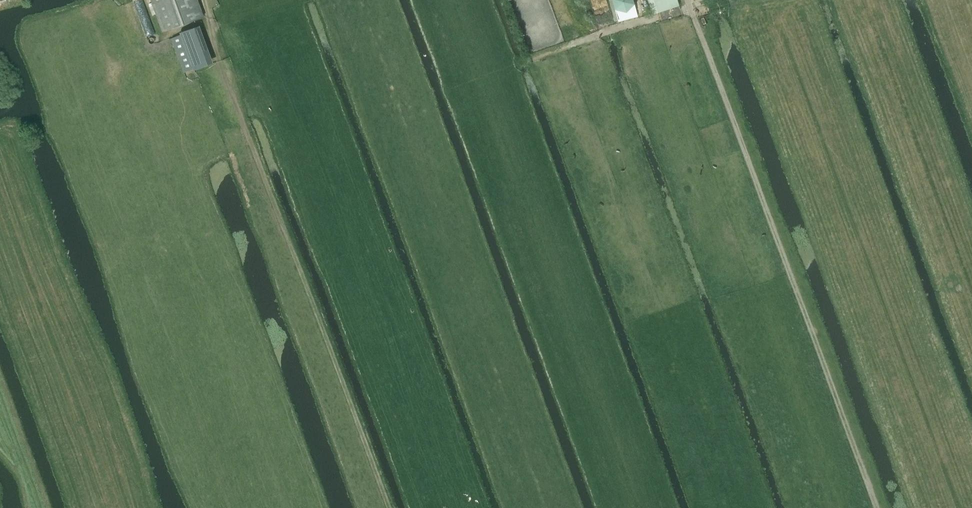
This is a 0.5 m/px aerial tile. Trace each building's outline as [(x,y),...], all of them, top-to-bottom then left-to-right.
[(162,31),(204,16),(198,0),(151,0),(162,31)] [(652,14),(679,4),(678,0),(648,0),(652,14)] [(180,35),(171,38),(184,72),(193,69),(180,35)]
